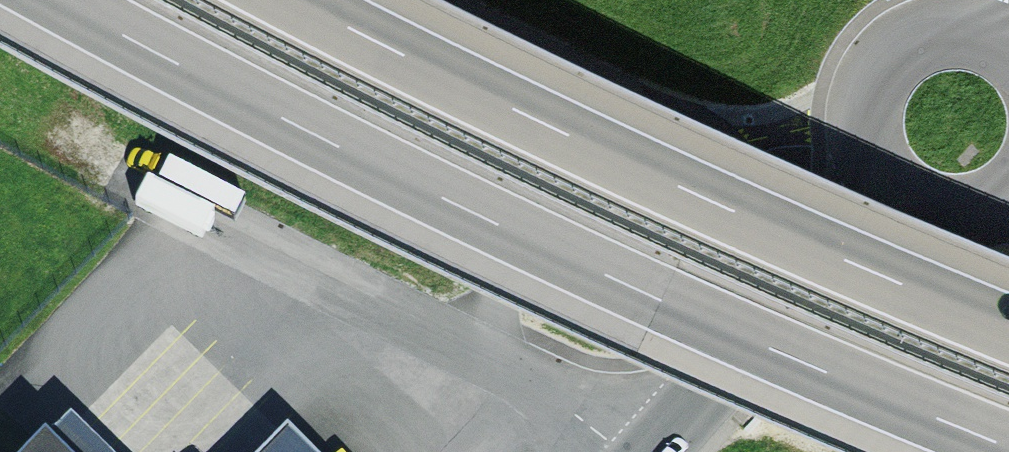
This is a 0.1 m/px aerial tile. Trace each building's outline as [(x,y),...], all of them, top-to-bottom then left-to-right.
[(70,397),(18,451),(129,451),(70,397)] [(285,423),(257,451),(316,451),(285,423)]
